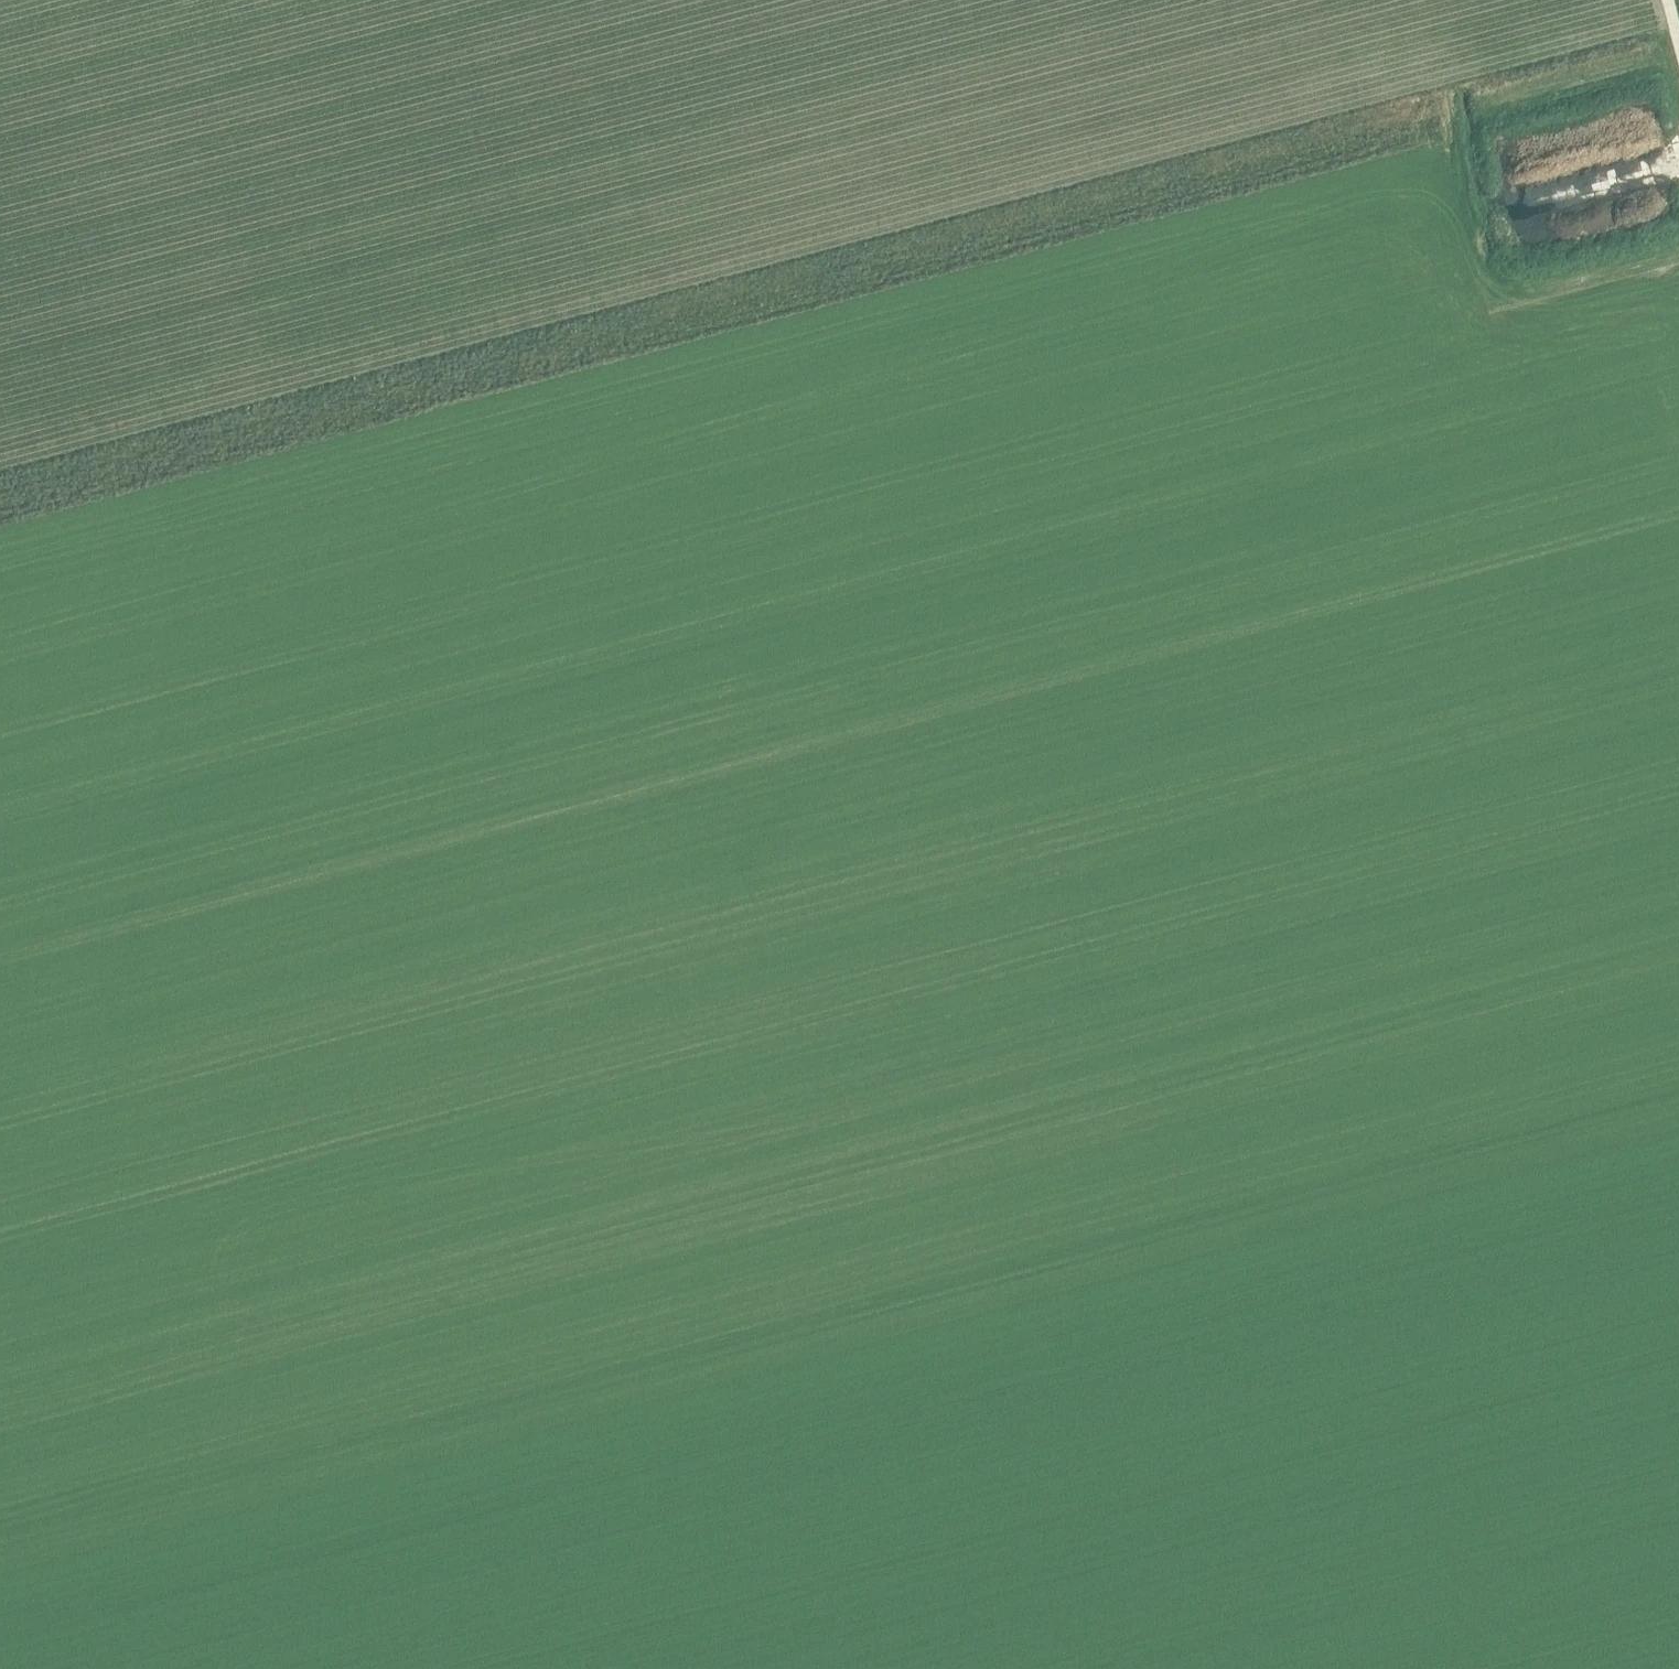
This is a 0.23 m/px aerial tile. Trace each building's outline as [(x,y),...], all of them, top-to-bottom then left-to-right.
[(1541,175),(1544,195),(1573,191),(1570,170),(1541,175)]
